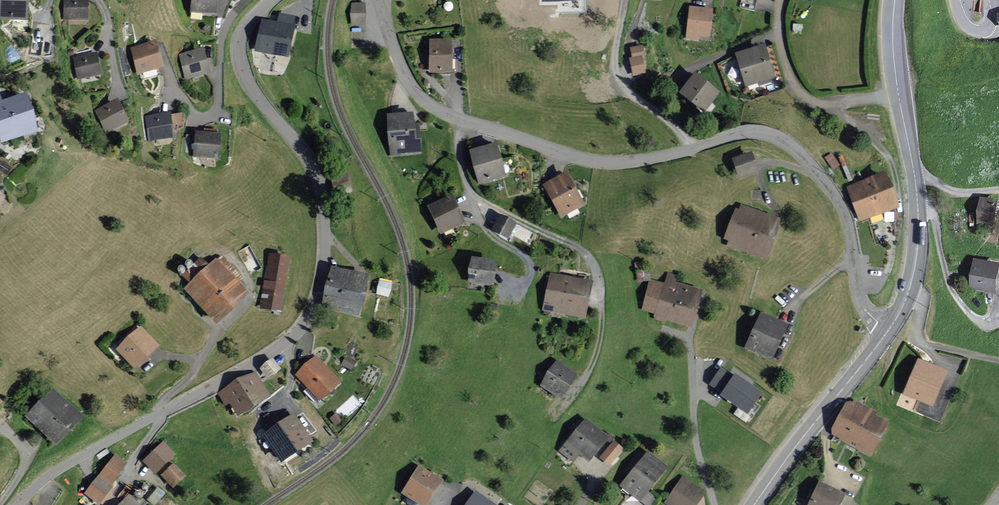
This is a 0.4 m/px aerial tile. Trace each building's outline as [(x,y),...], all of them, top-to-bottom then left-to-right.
[(0,1),(0,19),(27,20),(28,0),(0,0),(0,1)] [(63,20),(87,21),(88,0),(63,0),(63,20)] [(191,13),(217,15),(218,0),(192,0),(191,13)] [(364,4),(350,5),(351,26),(364,25),(364,4)] [(711,12),(691,9),(687,39),(698,40),(698,35),(708,37),(711,12)] [(278,24),(264,20),(255,52),(287,60),(296,28),(292,27),(294,19),(280,15),(278,24)] [(454,42),(430,42),(429,73),(453,74),(454,42)] [(158,43),(131,48),(136,75),(163,70),(158,43)] [(645,60),(642,47),(631,49),(633,59),(630,59),(634,76),(644,74),(642,60),(645,60)] [(77,56),(73,57),(76,79),(102,75),(98,52),(91,53),(91,49),(76,52),(77,56)] [(773,79),(764,49),(738,57),(747,86),(773,79)] [(208,75),(203,50),(178,55),(183,79),(208,75)] [(717,95),(694,77),(681,95),(703,112),(717,95)] [(0,103),(0,142),(0,143),(38,133),(28,95),(0,103)] [(118,102),(97,112),(107,133),(128,123),(118,102)] [(172,114),(145,117),(148,142),(174,139),(172,114)] [(413,127),(412,117),(389,119),(392,156),(421,153),(418,127),(413,127)] [(194,136),(184,135),(184,149),(188,149),(187,153),(193,153),(193,157),(219,159),(221,133),(194,132),(194,136)] [(506,178),(496,145),(470,153),(480,186),(506,178)] [(756,173),(751,155),(735,160),(740,178),(756,173)] [(585,206),(567,173),(543,186),(561,219),(585,206)] [(885,177),(850,188),(861,220),(896,209),(885,177)] [(465,225),(452,196),(428,207),(440,236),(465,225)] [(983,198),(980,223),(997,224),(998,203),(998,200),(983,198)] [(779,221),(742,207),(740,211),(737,210),(726,240),(731,241),(729,247),(765,260),(779,221)] [(533,234),(500,217),(492,231),(526,248),(533,234)] [(288,261),(270,259),(262,307),(280,310),(288,261)] [(238,278),(220,260),(210,269),(202,261),(184,277),(192,285),(185,291),(213,320),(242,292),(233,283),(238,278)] [(977,260),(973,288),(998,292),(998,286),(998,264),(977,260)] [(494,264),(473,261),(470,284),(491,287),(494,264)] [(369,276),(335,269),(326,309),(359,317),(369,276)] [(665,285),(651,281),(642,310),(656,314),(654,319),(666,323),(667,320),(691,328),(702,293),(674,284),(677,277),(668,274),(665,285)] [(591,284),(552,275),(544,310),(583,319),(591,284)] [(392,284),(380,282),(377,297),(389,299),(392,284)] [(786,327),(762,316),(747,348),(771,359),(786,327)] [(158,344),(141,326),(117,348),(134,367),(158,344)] [(339,379),(317,355),(296,375),(318,398),(339,379)] [(946,371),(918,360),(905,392),(932,404),(946,371)] [(280,371),(273,361),(260,369),(267,379),(280,371)] [(576,376),(558,364),(543,386),(561,398),(576,376)] [(747,410),(760,391),(735,374),(733,377),(721,368),(711,383),(723,391),(722,393),(747,410)] [(269,396),(255,372),(218,393),(225,405),(229,403),(236,415),(269,396)] [(83,416),(52,387),(26,416),(56,444),(83,416)] [(886,422),(849,402),(833,432),(870,451),(886,422)] [(312,441),(295,413),(263,434),(280,461),(312,441)] [(608,436),(586,418),(558,450),(572,462),(579,454),(588,461),(608,436)] [(163,439),(144,460),(158,473),(177,453),(163,439)] [(623,449),(614,441),(600,457),(610,464),(623,449)] [(667,466),(648,450),(620,484),(640,500),(667,466)] [(127,462),(114,453),(85,494),(98,503),(127,462)] [(186,476),(173,463),(161,474),(174,487),(186,476)] [(418,465),(402,491),(426,504),(428,504),(443,480),(418,465)] [(683,476),(664,504),(666,504),(696,504),(706,491),(683,476)] [(820,482),(810,504),(838,504),(843,493),(820,482)] [(476,491),(466,504),(496,504),(476,491)] [(129,494),(118,504),(141,504),(129,494)]
